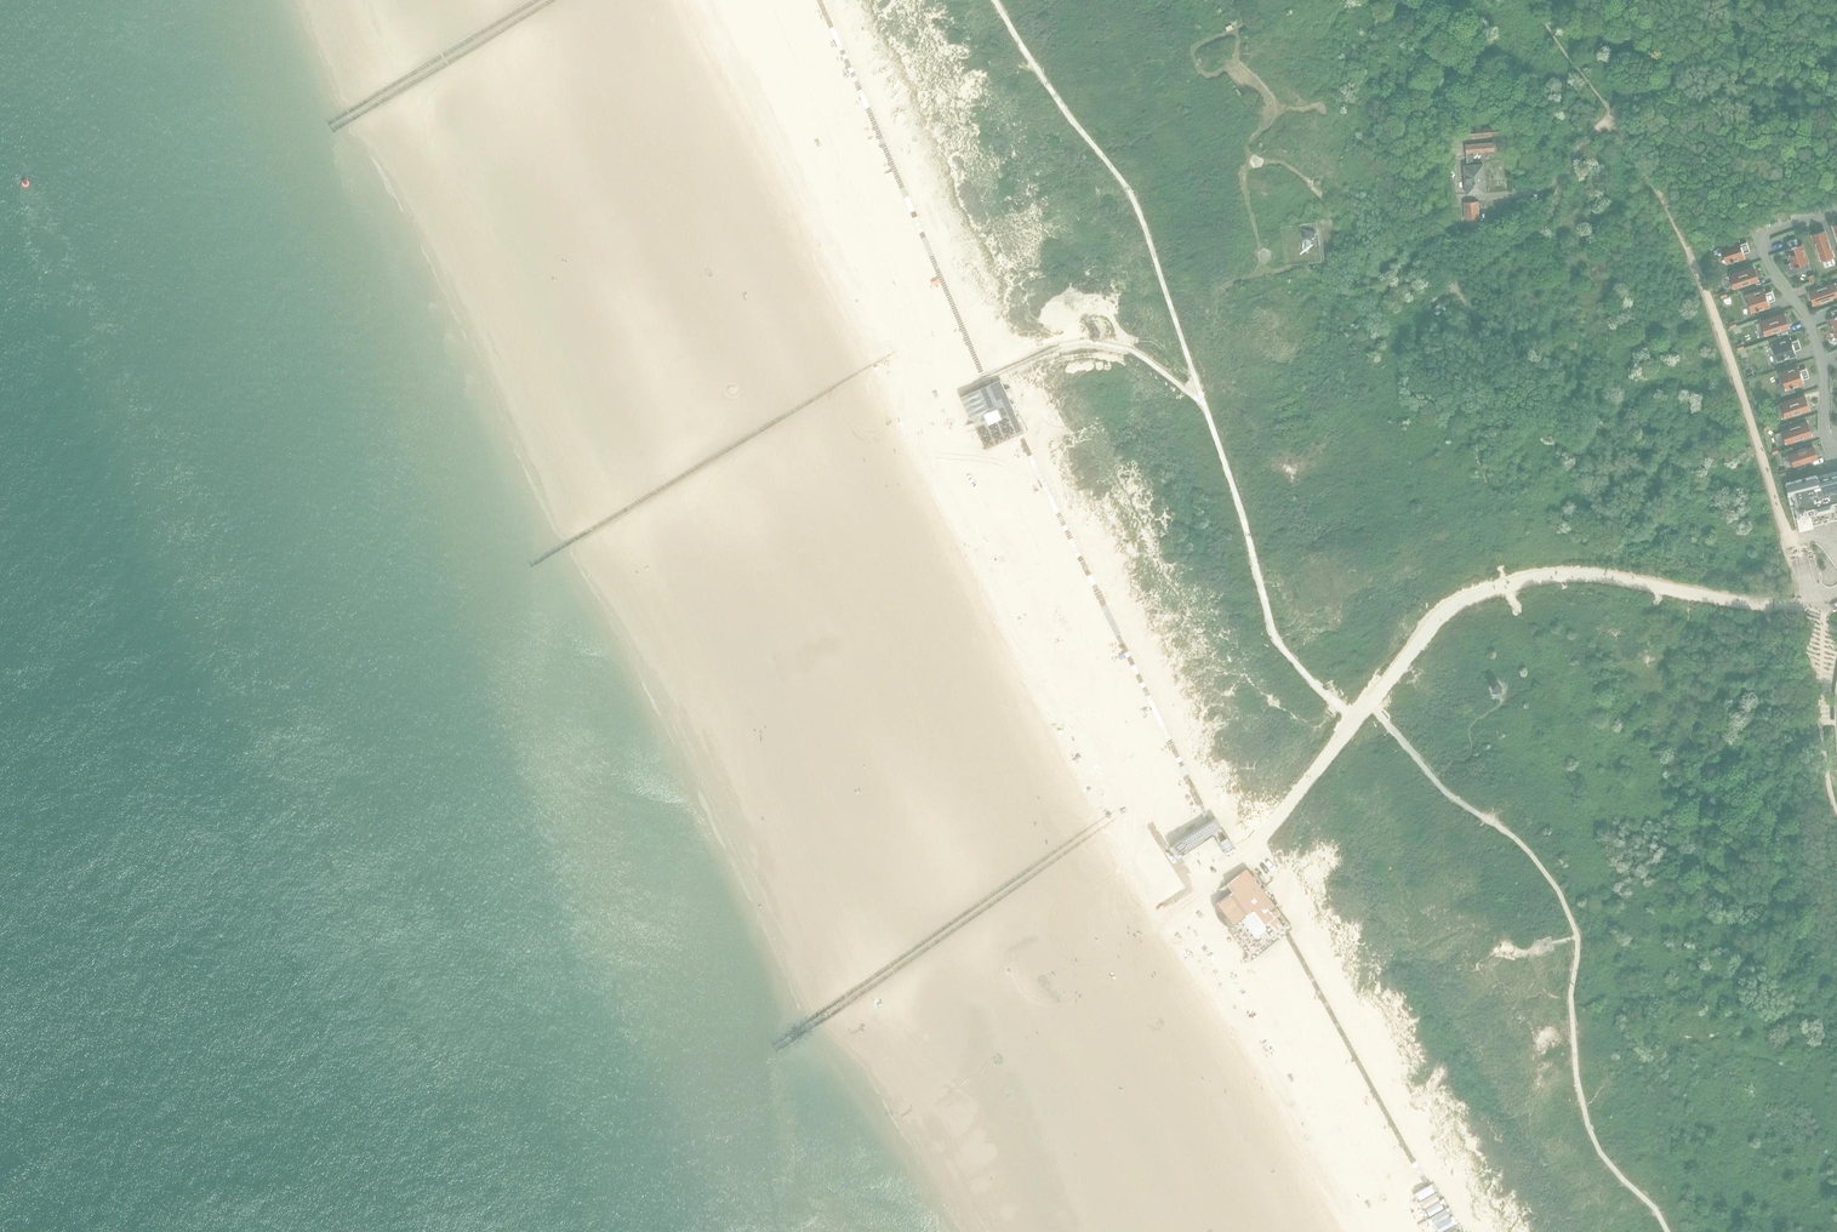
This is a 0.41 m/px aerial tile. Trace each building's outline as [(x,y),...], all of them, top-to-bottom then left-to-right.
[(1467,135),(1502,133),(1502,123),(1466,125),(1467,135)] [(1466,141),(1466,150),(1494,149),(1494,139),(1466,141)] [(1466,193),(1485,192),(1483,163),(1464,164),(1466,193)] [(1480,215),(1479,198),(1464,199),(1465,216),(1480,215)] [(1316,230),(1297,231),(1299,251),(1317,249),(1316,230)] [(1833,257),(1824,231),(1811,235),(1817,252),(1819,251),(1822,259),(1825,258),(1825,259),(1833,257)] [(1787,241),(1790,248),(1785,249),(1787,256),(1788,255),(1790,259),(1789,259),(1789,262),(1790,261),(1792,266),(1799,263),(1800,266),(1808,263),(1802,244),(1798,245),(1796,238),(1787,241)] [(1737,258),(1737,259),(1743,257),(1742,253),(1749,250),(1746,241),(1739,244),(1738,240),(1719,247),(1721,256),(1724,255),(1726,261),(1731,260),(1731,261),(1733,260),(1733,259),(1737,258)] [(1730,274),(1734,286),(1757,278),(1753,266),(1730,274)] [(1830,296),(1836,294),(1836,292),(1836,290),(1836,287),(1836,283),(1809,291),(1813,304),(1831,298),(1830,296)] [(1767,301),(1775,299),(1772,290),(1764,292),(1763,289),(1744,295),(1747,304),(1750,303),(1752,310),(1756,309),(1756,310),(1759,309),(1758,308),(1762,307),(1762,308),(1769,306),(1767,301)] [(1830,311),(1833,318),(1829,319),(1831,326),(1832,325),(1833,329),(1832,329),(1833,332),(1834,331),(1835,336),(1836,335),(1836,309),(1830,311)] [(1761,321),(1765,333),(1788,326),(1784,313),(1761,321)] [(1095,337),(1100,332),(1094,327),(1090,333),(1095,337)] [(1788,355),(1788,356),(1795,354),(1793,350),(1800,348),(1798,339),(1790,341),(1789,338),(1770,344),(1773,353),(1775,352),(1778,359),(1782,357),(1782,358),(1785,358),(1784,357),(1788,355)] [(1797,366),(1778,373),(1781,382),(1784,381),(1786,387),(1790,386),(1791,387),(1793,386),(1792,385),(1796,384),(1796,385),(1803,383),(1801,379),(1809,376),(1806,367),(1799,370),(1797,366)] [(1001,380),(962,397),(972,419),(997,408),(1002,419),(1008,416),(1017,436),(1024,433),(1001,380)] [(1804,395),(1781,403),(1785,415),(1808,407),(1804,395)] [(1784,434),(1782,435),(1784,442),(1811,433),(1806,420),(1789,426),(1790,428),(1783,431),(1784,434)] [(1813,446),(1806,449),(1806,447),(1797,450),(1798,451),(1789,454),(1792,465),(1817,457),(1813,446)] [(1818,479),(1816,474),(1785,482),(1788,492),(1787,492),(1787,493),(1792,492),(1798,516),(1815,512),(1836,506),(1836,474),(1818,479)] [(1496,694),(1501,688),(1495,684),(1491,689),(1496,694)] [(1215,817),(1173,843),(1179,852),(1221,826),(1215,817)] [(1223,842),(1220,844),(1225,851),(1233,845),(1227,835),(1221,839),(1223,842)] [(1231,894),(1216,905),(1232,926),(1251,911),(1263,927),(1279,913),(1252,877),(1243,883),(1238,877),(1225,887),(1231,894)]
